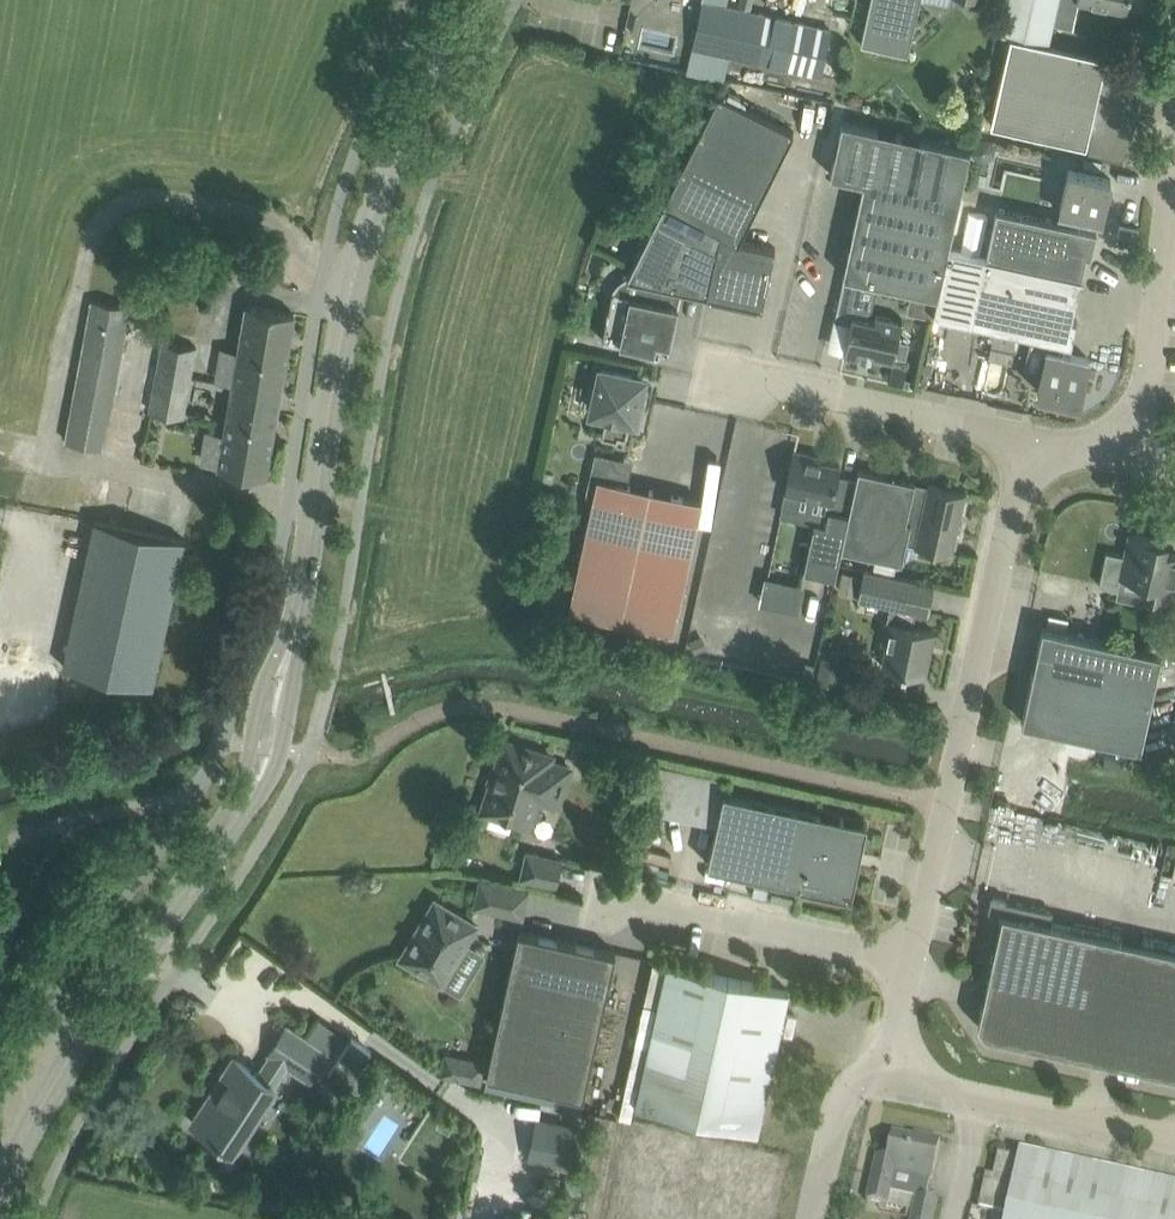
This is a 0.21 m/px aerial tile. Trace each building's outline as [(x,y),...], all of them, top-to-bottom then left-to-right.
[(694,45),(820,74),(830,28),(727,5),(728,0),(704,0),(694,45)] [(861,43),(908,53),(919,0),(870,0),(861,43)] [(1001,31),(1010,33),(990,122),(1086,144),(1106,55),(1048,42),(1057,0),(1008,0),(1001,31)] [(1128,0),(1087,0),(1126,9),(1128,0)] [(1156,21),(1168,23),(1170,11),(1158,9),(1156,21)] [(719,92),(634,262),(627,276),(644,279),(641,296),(613,290),(602,338),(635,346),(658,351),(658,349),(655,349),(657,341),(670,343),(678,305),(669,302),(672,286),(762,305),(767,282),(775,247),(739,239),(794,130),(719,92)] [(878,282),(938,295),(949,246),(970,148),(842,120),(831,174),(864,181),(843,274),(845,275),(878,282)] [(982,140),(975,144),(974,152),(978,159),(986,160),(992,156),(994,148),(990,142),(982,140)] [(986,255),(1081,276),(1086,253),(1091,254),(1096,229),(1075,224),(1077,215),(1101,220),(1111,178),(1069,169),(1059,211),(1061,211),(1059,220),(997,207),(986,255)] [(603,227),(613,232),(619,218),(609,213),(603,227)] [(1051,339),(1065,342),(1071,343),(1077,318),(1072,317),(1081,276),(986,255),(949,246),(938,295),(934,314),(1051,339)] [(871,314),(878,282),(845,275),(835,317),(851,321),(844,353),(871,359),(873,354),(894,358),(895,354),(906,356),(909,340),(898,338),(902,320),(871,314)] [(93,299),(67,440),(103,447),(125,329),(129,309),(129,305),(93,299)] [(214,379),(233,382),(281,390),(294,312),(247,304),(238,350),(220,346),(214,379)] [(988,357),(1011,361),(1016,334),(993,329),(988,357)] [(163,339),(158,369),(190,374),(194,345),(163,339)] [(1065,342),(1051,339),(1048,349),(1047,348),(1038,390),(1080,400),(1089,357),(1063,352),(1065,342)] [(190,374),(158,369),(151,367),(143,408),(183,415),(190,374)] [(644,377),(609,369),(601,367),(592,410),(599,411),(598,418),(605,420),(602,435),(618,439),(619,435),(626,436),(629,425),(640,428),(649,386),(642,384),(644,377)] [(281,390),(233,382),(227,421),(225,431),(205,428),(199,463),(242,470),(266,474),(281,390)] [(794,449),(789,472),(782,505),(797,509),(801,492),(832,499),(840,464),(809,457),(810,453),(794,449)] [(621,470),(612,468),(612,466),(612,465),(612,463),(611,461),(611,460),(610,458),(609,457),(608,456),(606,454),(603,453),(595,451),(586,494),(593,496),(569,607),(673,630),(702,500),(627,484),(628,483),(628,480),(627,478),(626,476),(626,475),(625,474),(624,472),(622,470),(621,470)] [(894,559),(911,480),(859,468),(849,513),(829,509),(826,523),(815,520),(804,570),(835,577),(841,548),(894,559)] [(915,481),(911,480),(894,559),(902,561),(906,542),(951,552),(964,491),(929,484),(927,490),(913,487),(915,481)] [(184,538),(95,519),(63,665),(152,685),(184,538)] [(1166,540),(1130,532),(1125,554),(1107,550),(1099,584),(1119,588),(1122,576),(1155,583),(1153,595),(1170,599),(1174,578),(1174,553),(1164,551),(1166,540)] [(882,665),(901,669),(924,674),(934,629),(913,625),(916,608),(928,611),(934,583),(864,568),(858,596),(891,603),(882,643),(887,644),(882,665)] [(842,570),(838,590),(854,593),(858,573),(842,570)] [(1022,720),(1045,725),(1140,746),(1161,651),(1043,625),(1022,720)] [(699,635),(690,639),(694,650),(704,646),(699,635)] [(816,680),(839,685),(845,662),(821,656),(816,680)] [(486,809),(527,822),(534,824),(542,799),(557,803),(568,767),(547,760),(549,756),(507,742),(486,809)] [(646,807),(717,823),(708,863),(801,883),(801,884),(851,895),(867,821),(817,810),(724,790),(726,779),(656,763),(646,807)] [(521,876),(557,884),(563,858),(527,850),(521,876)] [(475,904),(522,914),(528,889),(481,878),(475,904)] [(752,884),(750,894),(769,898),(771,888),(752,884)] [(989,970),(1174,1010),(1174,948),(1051,921),(1053,909),(1050,908),(1003,898),(991,905),(981,953),(983,957),(992,959),(989,970)] [(401,956),(423,970),(424,974),(434,979),(438,978),(442,981),(476,923),(435,899),(421,922),(420,922),(414,932),(415,933),(401,956)] [(487,1072),(584,1094),(615,950),(519,929),(487,1072)] [(667,962),(635,1102),(758,1130),(789,989),(667,962)] [(989,970),(978,1022),(984,1031),(1174,1073),(1174,1010),(989,970)] [(198,1124),(218,1137),(233,1147),(275,1083),(274,1082),(287,1062),(310,1077),(327,1051),(287,1025),(270,1051),(272,1052),(259,1073),(233,1057),(220,1077),(226,1080),(198,1124)] [(352,1036),(328,1072),(348,1086),(372,1049),(352,1036)] [(444,1053),(440,1074),(480,1083),(485,1062),(444,1053)] [(593,1111),(591,1122),(615,1128),(617,1116),(598,1112),(593,1111)] [(537,1116),(528,1155),(576,1165),(584,1126),(537,1116)] [(914,1211),(912,1218),(934,1218),(938,1202),(926,1199),(930,1180),(932,1181),(936,1164),(941,1141),(924,1137),(923,1141),(892,1135),(887,1159),(877,1157),(872,1180),(867,1201),(887,1206),(887,1205),(914,1211)] [(1108,1173),(1020,1154),(1019,1158),(998,1154),(992,1182),(985,1181),(979,1208),(1007,1214),(1006,1218),(1098,1218),(1108,1173)] [(637,1218),(755,1218),(760,1196),(648,1172),(637,1218)] [(1108,1173),(1098,1218),(1174,1218),(1174,1188),(1108,1173)]
